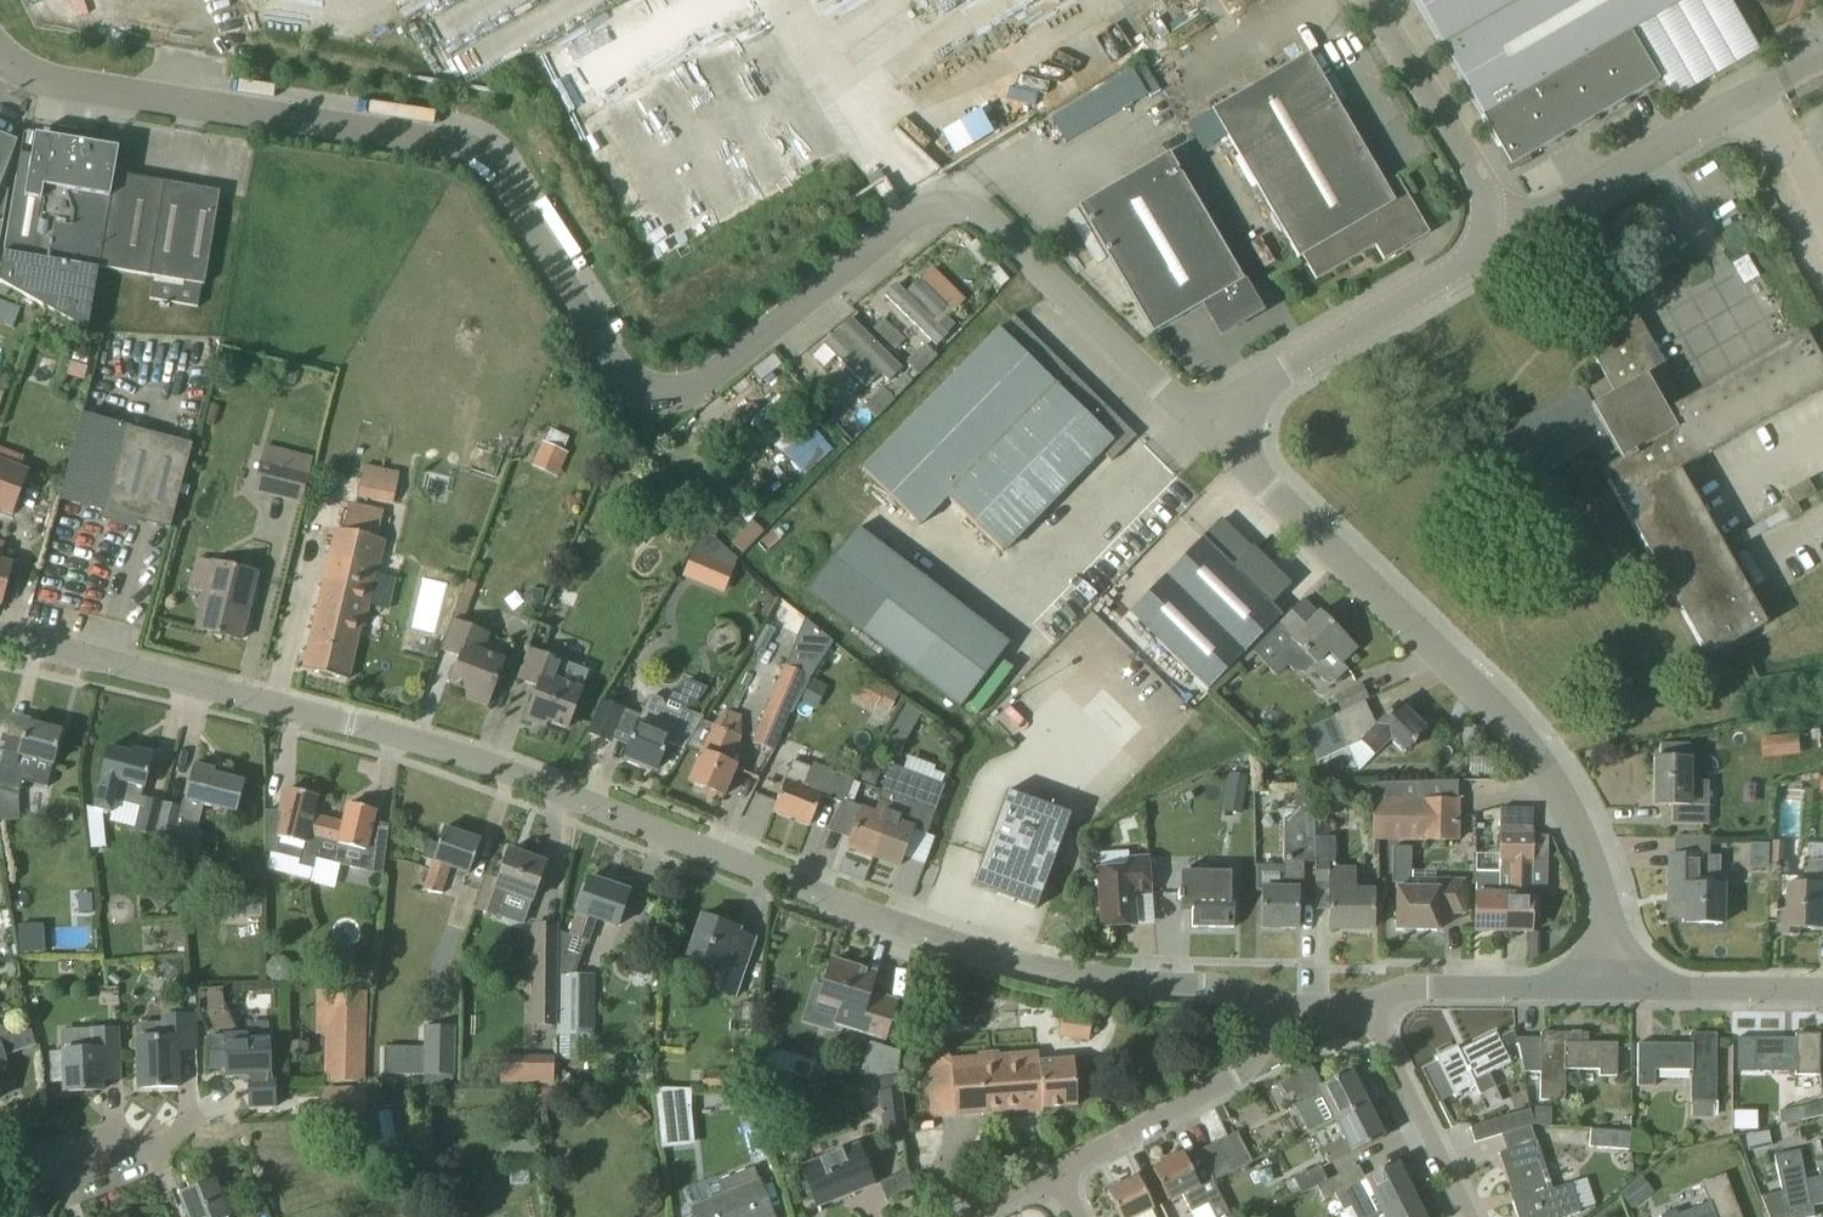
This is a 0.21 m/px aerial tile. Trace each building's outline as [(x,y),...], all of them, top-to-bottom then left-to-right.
[(1595,51),(1683,0),(1415,0),(1482,116),(1495,109),(1501,105),(1587,56),(1595,51)] [(1659,81),(1631,34),(1597,54),(1595,51),(1587,56),(1589,58),(1503,108),(1501,105),(1495,109),(1496,112),(1483,119),(1510,167),(1659,81)] [(1215,107),(1302,256),(1316,280),(1375,245),(1384,260),(1403,248),(1403,247),(1420,238),(1423,234),(1424,229),(1423,224),(1421,220),(1422,219),(1397,176),(1384,183),(1308,53),(1215,107)] [(1140,94),(1153,89),(1146,66),(1132,70),(1140,94)] [(1058,142),(1141,95),(1127,69),(1043,116),(1058,142)] [(946,157),(987,136),(973,109),(932,131),(946,157)] [(40,200),(31,257),(3,252),(0,269),(0,282),(87,330),(95,284),(118,148),(81,142),(82,132),(52,127),(51,136),(35,134),(24,197),(40,200)] [(17,141),(0,135),(0,185),(17,141)] [(1237,326),(1246,321),(1247,320),(1247,319),(1261,311),(1241,278),(1168,153),(1078,206),(1152,334),(1203,304),(1221,335),(1235,327),(1237,326)] [(200,284),(204,285),(220,191),(115,174),(100,268),(153,276),(149,298),(197,306),(200,284)] [(896,283),(884,295),(937,346),(949,334),(947,332),(955,324),(946,316),(939,324),(933,318),(944,305),(920,281),(908,294),(896,283)] [(9,327),(18,307),(0,300),(0,324),(9,327)] [(864,302),(855,312),(891,345),(900,336),(864,302)] [(1514,423),(1541,471),(1537,473),(1538,476),(1597,444),(1608,466),(1604,468),(1707,658),(1766,625),(1679,470),(1822,389),(1822,364),(1805,332),(1681,402),(1662,368),(1666,366),(1629,302),(1579,330),(1606,378),(1584,390),(1581,385),(1514,423)] [(1083,468),(1094,478),(1136,436),(1013,315),(862,469),(919,525),(946,497),(1002,552),(1083,468)] [(851,317),(814,356),(824,366),(834,355),(866,387),(880,373),(885,379),(899,365),(851,317)] [(918,374),(936,355),(925,345),(907,363),(918,374)] [(894,399),(883,387),(864,407),(876,418),(894,399)] [(744,417),(797,479),(826,453),(773,392),(744,417)] [(192,444),(127,426),(85,415),(82,415),(60,499),(105,511),(103,519),(104,520),(106,515),(126,521),(127,517),(169,528),(192,444)] [(564,450),(569,436),(546,426),(529,466),(559,478),(569,452),(564,450)] [(265,445),(261,461),(253,489),(301,501),(312,457),(265,445)] [(12,513),(27,470),(0,460),(0,509),(12,513)] [(363,464),(357,497),(394,504),(400,471),(363,464)] [(1807,480),(1786,492),(1793,503),(1784,508),(1790,519),(1801,512),(1796,504),(1815,493),(1807,480)] [(349,502),(348,507),(343,530),(335,529),(303,669),(347,680),(360,626),(363,627),(383,539),(376,538),(383,509),(349,502)] [(1202,534),(1127,610),(1207,688),(1281,613),(1270,602),(1289,583),(1267,560),(1265,562),(1255,552),(1256,550),(1252,546),(1251,547),(1221,517),(1203,536),(1202,534)] [(805,595),(958,712),(1006,648),(853,531),(805,595)] [(1,605),(13,563),(0,560),(0,605),(1,605)] [(212,562),(205,592),(196,629),(241,640),(257,572),(212,562)] [(1335,682),(1347,670),(1347,669),(1341,663),(1356,648),(1319,612),(1317,614),(1302,599),(1252,650),(1276,676),(1287,665),(1278,656),(1292,641),(1315,663),(1311,666),(1325,680),(1329,676),(1335,682)] [(795,621),(792,620),(795,615),(780,603),(774,614),(772,613),(762,642),(784,650),(795,621)] [(483,632),(451,620),(440,650),(459,657),(449,684),(468,691),(465,697),(487,705),(503,660),(475,650),(483,632)] [(529,649),(525,660),(518,679),(537,686),(524,719),(544,727),(547,721),(567,728),(589,670),(561,660),(560,661),(529,649)] [(762,720),(760,719),(751,742),(774,751),(784,725),(783,725),(789,711),(793,713),(811,678),(784,667),(770,701),(762,720)] [(1340,711),(1364,700),(1367,698),(1361,684),(1333,697),(1340,711)] [(684,749),(703,717),(704,716),(679,707),(678,711),(666,706),(662,698),(654,695),(648,697),(624,756),(628,758),(626,762),(639,767),(640,763),(656,769),(667,742),(684,749)] [(1375,725),(1364,701),(1364,700),(1340,711),(1341,712),(1332,716),(1346,747),(1358,741),(1374,757),(1389,741),(1402,754),(1426,730),(1398,703),(1375,725)] [(602,701),(589,733),(610,741),(622,709),(602,701)] [(901,744),(919,711),(901,701),(883,734),(901,744)] [(46,787),(61,731),(26,722),(21,740),(7,736),(0,763),(0,788),(18,793),(22,780),(46,787)] [(713,725),(710,730),(702,752),(701,751),(689,782),(723,796),(735,765),(730,763),(741,736),(713,725)] [(1799,734),(1773,736),(1775,757),(1801,755),(1799,734)] [(141,797),(152,754),(133,749),(131,753),(108,747),(101,777),(102,777),(94,809),(112,813),(115,799),(141,806),(143,797),(141,797)] [(1654,758),(1653,790),(1653,805),(1672,805),(1672,823),(1708,824),(1708,781),(1690,780),(1690,759),(1654,758)] [(805,787),(812,769),(793,761),(786,779),(785,779),(773,810),(810,824),(822,794),(805,787)] [(162,802),(154,835),(172,839),(175,826),(197,831),(204,804),(235,812),(243,782),(213,774),(214,769),(194,764),(183,807),(162,802)] [(894,797),(891,806),(873,857),(898,866),(912,829),(926,834),(944,785),(891,765),(880,792),(894,797)] [(852,779),(838,773),(829,796),(843,802),(852,779)] [(1227,773),(1221,811),(1239,814),(1245,776),(1227,773)] [(1372,798),(1372,821),(1372,839),(1457,839),(1458,781),(1433,780),(1372,782),(1372,798)] [(319,817),(312,815),(316,796),(288,789),(288,792),(284,791),(279,811),(283,812),(277,837),(303,843),(300,855),(315,858),(319,840),(314,838),(319,817)] [(1036,909),(1071,814),(1006,790),(971,885),(1036,909)] [(1316,823),(1316,813),(1315,790),(1296,790),(1296,818),(1284,818),(1283,868),(1263,867),(1261,927),(1297,928),(1297,907),(1303,907),(1304,861),(1315,862),(1315,823),(1316,823)] [(143,797),(141,806),(135,830),(154,835),(162,802),(143,797)] [(847,847),(873,857),(891,806),(879,802),(875,814),(863,809),(863,808),(855,805),(845,831),(852,833),(847,847)] [(319,840),(315,858),(335,863),(340,845),(364,851),(375,810),(348,804),(343,823),(319,817),(314,838),(319,840)] [(1531,835),(1532,824),(1532,808),(1499,807),(1498,834),(1531,835)] [(1315,862),(1315,880),(1329,880),(1329,929),(1330,929),(1330,924),(1347,924),(1347,929),(1372,929),(1373,890),(1354,890),(1354,868),(1335,868),(1335,836),(1332,836),(1332,823),(1316,823),(1315,823),(1315,862)] [(468,873),(480,840),(444,827),(438,845),(427,841),(422,857),(433,861),(423,890),(414,889),(403,976),(439,980),(450,894),(441,892),(449,867),(468,873)] [(1503,931),(1530,932),(1530,915),(1540,915),(1540,895),(1530,895),(1531,835),(1498,834),(1498,859),(1509,859),(1509,894),(1503,894),(1503,931)] [(532,901),(545,863),(508,850),(497,881),(488,878),(477,909),(496,916),(505,891),(532,901)] [(1699,855),(1674,855),(1669,854),(1668,891),(1671,891),(1671,900),(1668,900),(1668,902),(1685,902),(1684,922),(1722,923),(1723,885),(1719,885),(1719,855),(1709,855),(1699,855)] [(1150,894),(1149,870),(1148,855),(1125,856),(1126,865),(1098,867),(1098,877),(1095,880),(1096,888),(1099,891),(1102,926),(1135,924),(1133,895),(1150,894)] [(1809,861),(1808,884),(1790,883),(1789,911),(1784,910),(1783,936),(1800,936),(1800,929),(1822,930),(1822,861),(1809,861)] [(1180,871),(1180,890),(1178,890),(1178,899),(1180,899),(1180,908),(1192,909),(1192,927),(1214,927),(1214,926),(1228,926),(1228,927),(1233,927),(1233,891),(1230,891),(1230,872),(1214,871),(1180,871)] [(1499,871),(1498,871),(1498,873),(1477,873),(1477,871),(1475,871),(1475,931),(1503,931),(1503,894),(1499,894),(1499,871)] [(570,935),(587,941),(595,918),(617,926),(629,892),(588,878),(577,912),(578,912),(570,935)] [(1463,913),(1463,889),(1463,880),(1435,880),(1435,888),(1396,888),(1396,917),(1393,920),(1396,923),(1396,930),(1402,930),(1405,932),(1412,932),(1415,930),(1437,930),(1438,913),(1463,913)] [(229,894),(228,914),(257,915),(258,895),(229,894)] [(737,935),(739,931),(740,929),(700,916),(688,952),(717,962),(708,987),(734,997),(754,941),(737,935)] [(556,1027),(556,1003),(557,924),(531,923),(531,976),(530,1027),(556,1027)] [(840,1008),(838,1014),(835,1023),(883,1038),(892,1009),(865,1001),(874,973),(831,960),(819,1001),(840,1008)] [(591,975),(591,974),(560,973),(559,1033),(593,1033),(594,975),(591,975)] [(199,1013),(211,1012),(222,1000),(221,988),(198,989),(199,1013)] [(319,989),(317,1036),(325,1036),(324,1080),(364,1082),(365,1030),(367,1030),(368,991),(319,989)] [(1063,1013),(1059,1035),(1088,1040),(1091,1017),(1063,1013)] [(162,1038),(137,1039),(135,1039),(138,1089),(178,1087),(176,1051),(194,1050),(192,1016),(161,1017),(162,1038)] [(275,1107),(274,1083),(271,1083),(269,1043),(268,1021),(246,1022),(246,1035),(208,1036),(210,1068),(225,1067),(226,1077),(247,1076),(248,1108),(275,1107)] [(425,1045),(424,1072),(455,1072),(456,1027),(425,1027),(425,1045)] [(51,1052),(51,1057),(52,1081),(63,1081),(64,1092),(102,1090),(102,1080),(121,1079),(119,1029),(89,1030),(90,1050),(62,1051),(51,1052)] [(1474,1083),(1480,1095),(1496,1087),(1489,1073),(1511,1062),(1495,1032),(1494,1032),(1496,1035),(1460,1053),(1457,1047),(1435,1057),(1455,1097),(1461,1094),(1459,1090),(1474,1083)] [(1540,1032),(1540,1038),(1517,1038),(1524,1071),(1540,1071),(1540,1101),(1565,1101),(1566,1069),(1599,1070),(1599,1076),(1616,1076),(1617,1043),(1587,1043),(1588,1032),(1540,1032)] [(1637,1043),(1637,1085),(1654,1085),(1654,1076),(1654,1070),(1691,1071),(1691,1100),(1716,1100),(1716,1033),(1690,1033),(1690,1034),(1692,1034),(1692,1044),(1637,1043)] [(1754,1037),(1754,1071),(1795,1071),(1795,1075),(1819,1075),(1819,1034),(1795,1034),(1795,1040),(1755,1040),(1755,1037),(1754,1037)] [(382,1073),(420,1074),(421,1046),(382,1045),(382,1073)] [(1035,1053),(1032,1053),(997,1056),(997,1064),(992,1064),(979,1065),(979,1057),(952,1059),(956,1114),(996,1111),(1036,1108),(1076,1105),(1073,1059),(1035,1061),(1035,1053)] [(501,1058),(501,1085),(519,1085),(519,1058),(501,1058)] [(1350,1071),(1321,1085),(1311,1065),(1278,1082),(1285,1096),(1297,1090),(1300,1096),(1296,1099),(1303,1113),(1316,1106),(1319,1112),(1328,1108),(1334,1120),(1367,1103),(1350,1071)] [(702,1068),(702,1091),(735,1092),(735,1091),(746,1091),(746,1076),(735,1075),(736,1069),(702,1068)] [(880,1091),(878,1091),(882,1137),(906,1135),(902,1089),(892,1089),(890,1072),(878,1073),(880,1091)] [(664,1088),(654,1087),(659,1128),(692,1124),(691,1111),(691,1088),(664,1088)] [(362,1091),(344,1092),(345,1107),(363,1107),(362,1091)] [(1822,1115),(1822,1101),(1779,1111),(1782,1124),(1822,1115)] [(1384,1137),(1367,1103),(1334,1120),(1344,1138),(1321,1149),(1328,1164),(1351,1152),(1351,1153),(1384,1137)] [(373,1150),(400,1149),(398,1105),(371,1107),(373,1150)] [(1500,1134),(1532,1125),(1534,1124),(1529,1108),(1470,1126),(1475,1142),(1500,1134)] [(1551,1109),(1535,1108),(1534,1125),(1550,1125),(1551,1109)] [(1631,1130),(1590,1127),(1588,1145),(1630,1148),(1631,1130)] [(1506,1150),(1498,1153),(1499,1154),(1501,1153),(1517,1200),(1512,1202),(1517,1216),(1567,1216),(1579,1213),(1569,1183),(1553,1189),(1536,1140),(1506,1150)] [(1199,1152),(1197,1153),(1212,1180),(1230,1171),(1216,1142),(1198,1150),(1199,1152)] [(801,1167),(815,1204),(849,1191),(850,1193),(873,1184),(857,1145),(801,1167)] [(1761,1196),(1769,1216),(1811,1216),(1814,1216),(1814,1215),(1812,1215),(1810,1206),(1822,1203),(1822,1176),(1805,1180),(1799,1150),(1774,1155),(1782,1192),(1761,1196)] [(1214,1216),(1231,1216),(1212,1180),(1197,1153),(1185,1159),(1183,1154),(1152,1169),(1167,1200),(1181,1193),(1190,1211),(1207,1203),(1214,1216)] [(1327,1180),(1317,1186),(1324,1199),(1334,1194),(1342,1210),(1350,1206),(1372,1195),(1380,1210),(1413,1194),(1396,1161),(1364,1178),(1353,1183),(1347,1170),(1327,1180)] [(1301,1194),(1317,1186),(1327,1180),(1320,1165),(1294,1178),(1301,1194)] [(722,1195),(691,1207),(695,1216),(773,1216),(759,1180),(753,1167),(717,1181),(722,1195)] [(1725,1174),(1700,1183),(1711,1212),(1698,1216),(1741,1216),(1725,1174)] [(1150,1209),(1153,1208),(1137,1177),(1107,1192),(1119,1216),(1135,1216),(1150,1209)] [(214,1181),(180,1194),(189,1216),(229,1216),(214,1181)] [(1413,1194),(1380,1210),(1380,1211),(1369,1216),(1424,1216),(1413,1194)]
